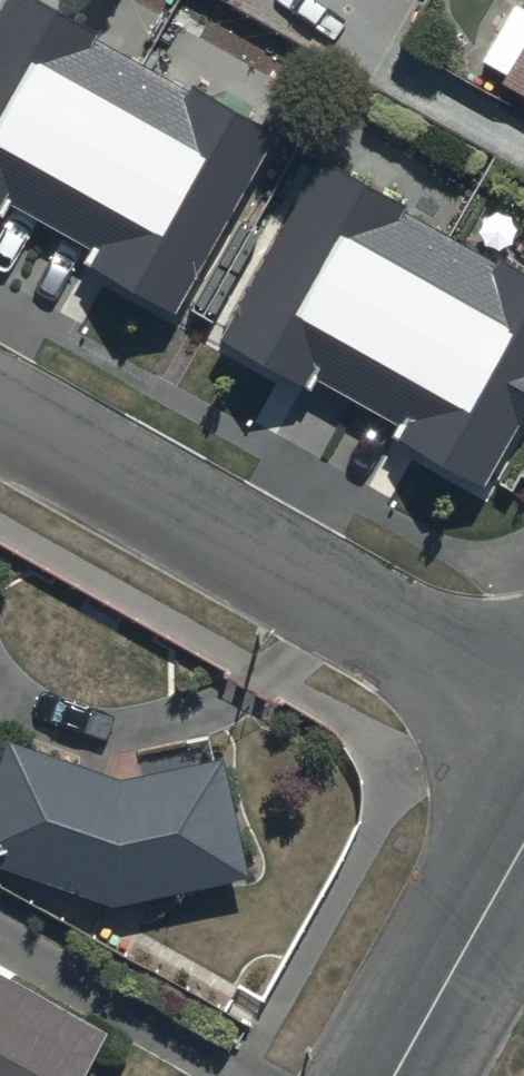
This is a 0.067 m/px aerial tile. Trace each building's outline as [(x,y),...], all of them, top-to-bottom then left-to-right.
[(37,0),(7,0),(0,13),(0,217),(6,205),(95,255),(88,268),(174,317),(276,136),(199,93),(194,101),(92,44),(98,34),(37,0)] [(509,11),(480,65),(511,81),(503,96),(523,107),(523,19),(509,11)] [(322,157),(219,339),(307,387),(314,374),(403,424),(395,438),(481,486),(523,410),(523,272),(506,262),(502,270),(400,213),(405,203),(322,157)] [(115,910),(250,879),(224,765),(124,787),(7,744),(0,764),(0,867),(115,910)] [(107,1039),(0,979),(0,1075),(86,1075),(107,1039)]
